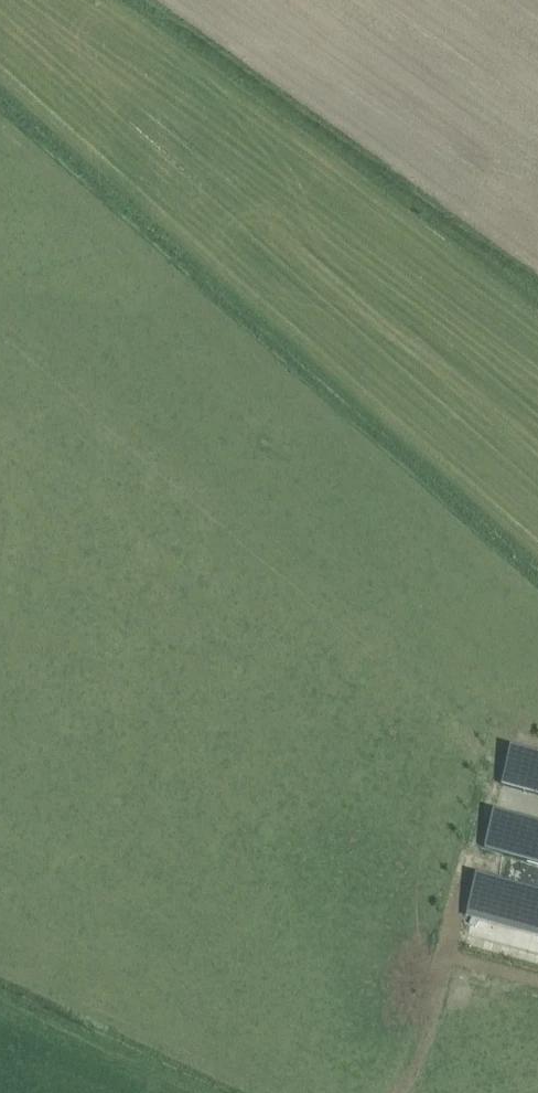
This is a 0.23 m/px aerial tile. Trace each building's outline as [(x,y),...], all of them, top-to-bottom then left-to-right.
[(513,747),(502,785),(537,795),(537,754),(513,747)] [(461,915),(537,933),(537,894),(469,879),(461,915)]
